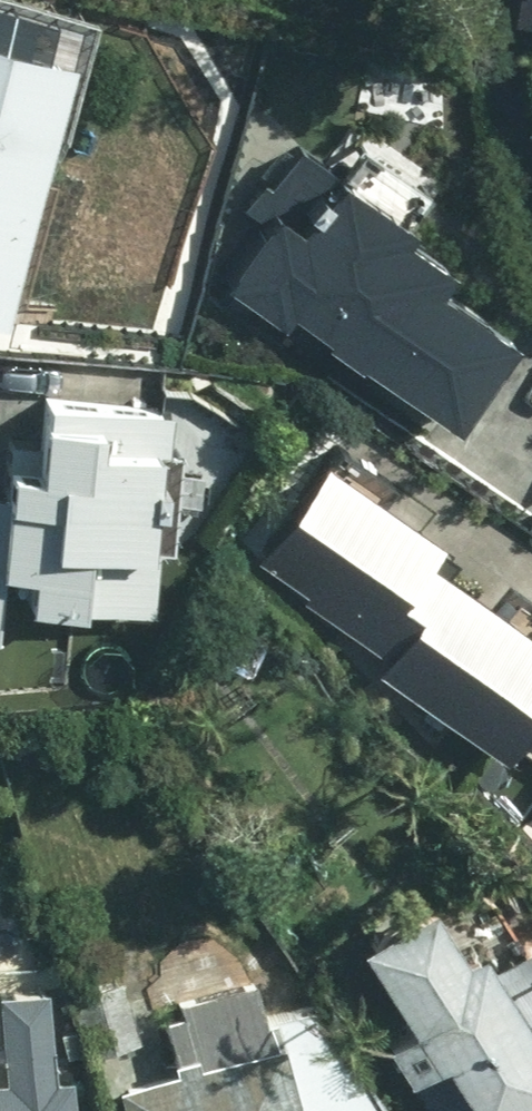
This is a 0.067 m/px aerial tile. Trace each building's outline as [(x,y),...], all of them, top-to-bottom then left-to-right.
[(0,38),(0,307),(62,53),(0,38)] [(283,202),(244,262),(461,403),(517,318),(435,265),(446,250),(397,218),(405,205),(304,140),(269,193),(283,202)] [(168,414),(43,402),(39,448),(6,445),(1,494),(0,494),(0,571),(28,574),(25,602),(148,614),(168,414)] [(261,552),(389,638),(378,655),(498,736),(531,685),(531,608),(433,541),(446,522),(333,446),(261,552)] [(405,1031),(385,1043),(426,1110),(531,1110),(531,937),(466,977),(422,904),(354,945),(405,1031)] [(262,983),(163,1010),(178,1067),(110,1085),(117,1110),(296,1110),(262,983)] [(62,1084),(0,1089),(0,1110),(64,1110),(62,1084)]
